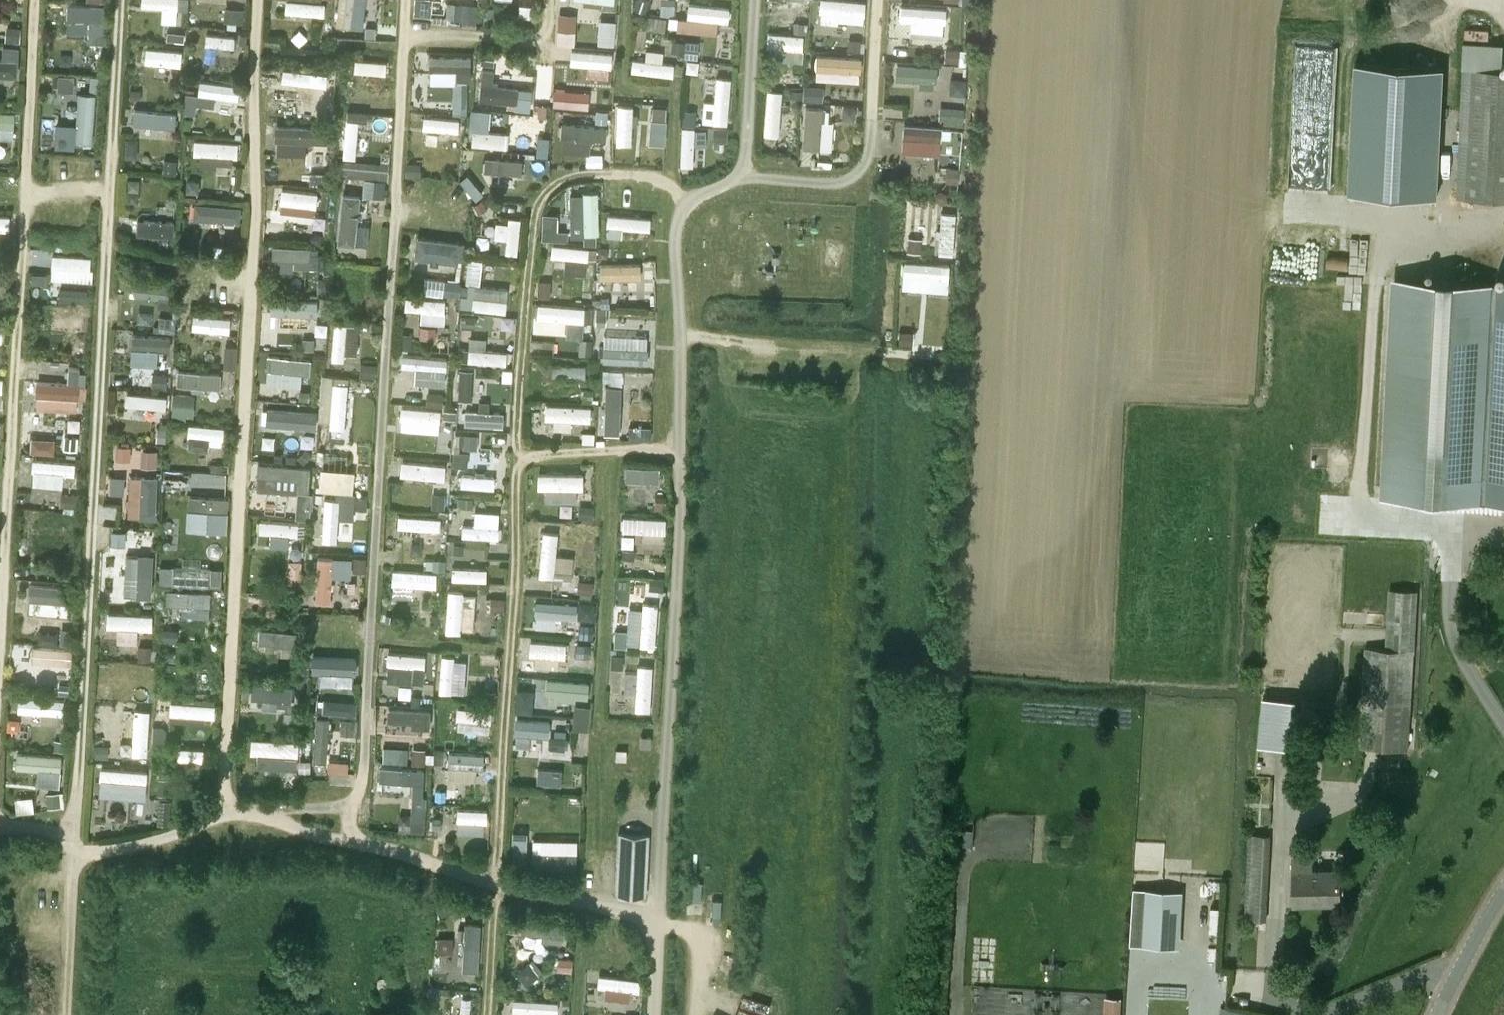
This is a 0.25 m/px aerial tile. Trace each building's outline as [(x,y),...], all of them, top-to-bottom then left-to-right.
[(1464,40),(1456,196),(1503,198),(1503,70),(1501,70),(1503,42),(1464,40)] [(1437,195),(1443,67),(1355,63),(1349,191),(1367,192),(1422,195),(1437,195)] [(1380,494),(1503,501),(1503,283),(1391,276),(1380,494)] [(1408,748),(1417,590),(1391,588),(1388,647),(1366,646),(1360,745),(1408,748)] [(651,736),(640,735),(639,746),(650,746),(651,736)] [(1249,831),(1245,919),(1267,919),(1271,832),(1249,831)] [(619,834),(616,895),(645,896),(649,836),(619,834)] [(1294,904),(1340,904),(1339,870),(1311,871),(1311,857),(1293,857),(1294,904)] [(1178,946),(1181,900),(1145,897),(1143,943),(1178,946)] [(1103,1014),(1120,1014),(1121,997),(1104,996),(1103,1014)] [(1222,1005),(1220,1014),(1246,1014),(1247,1011),(1222,1005)]
